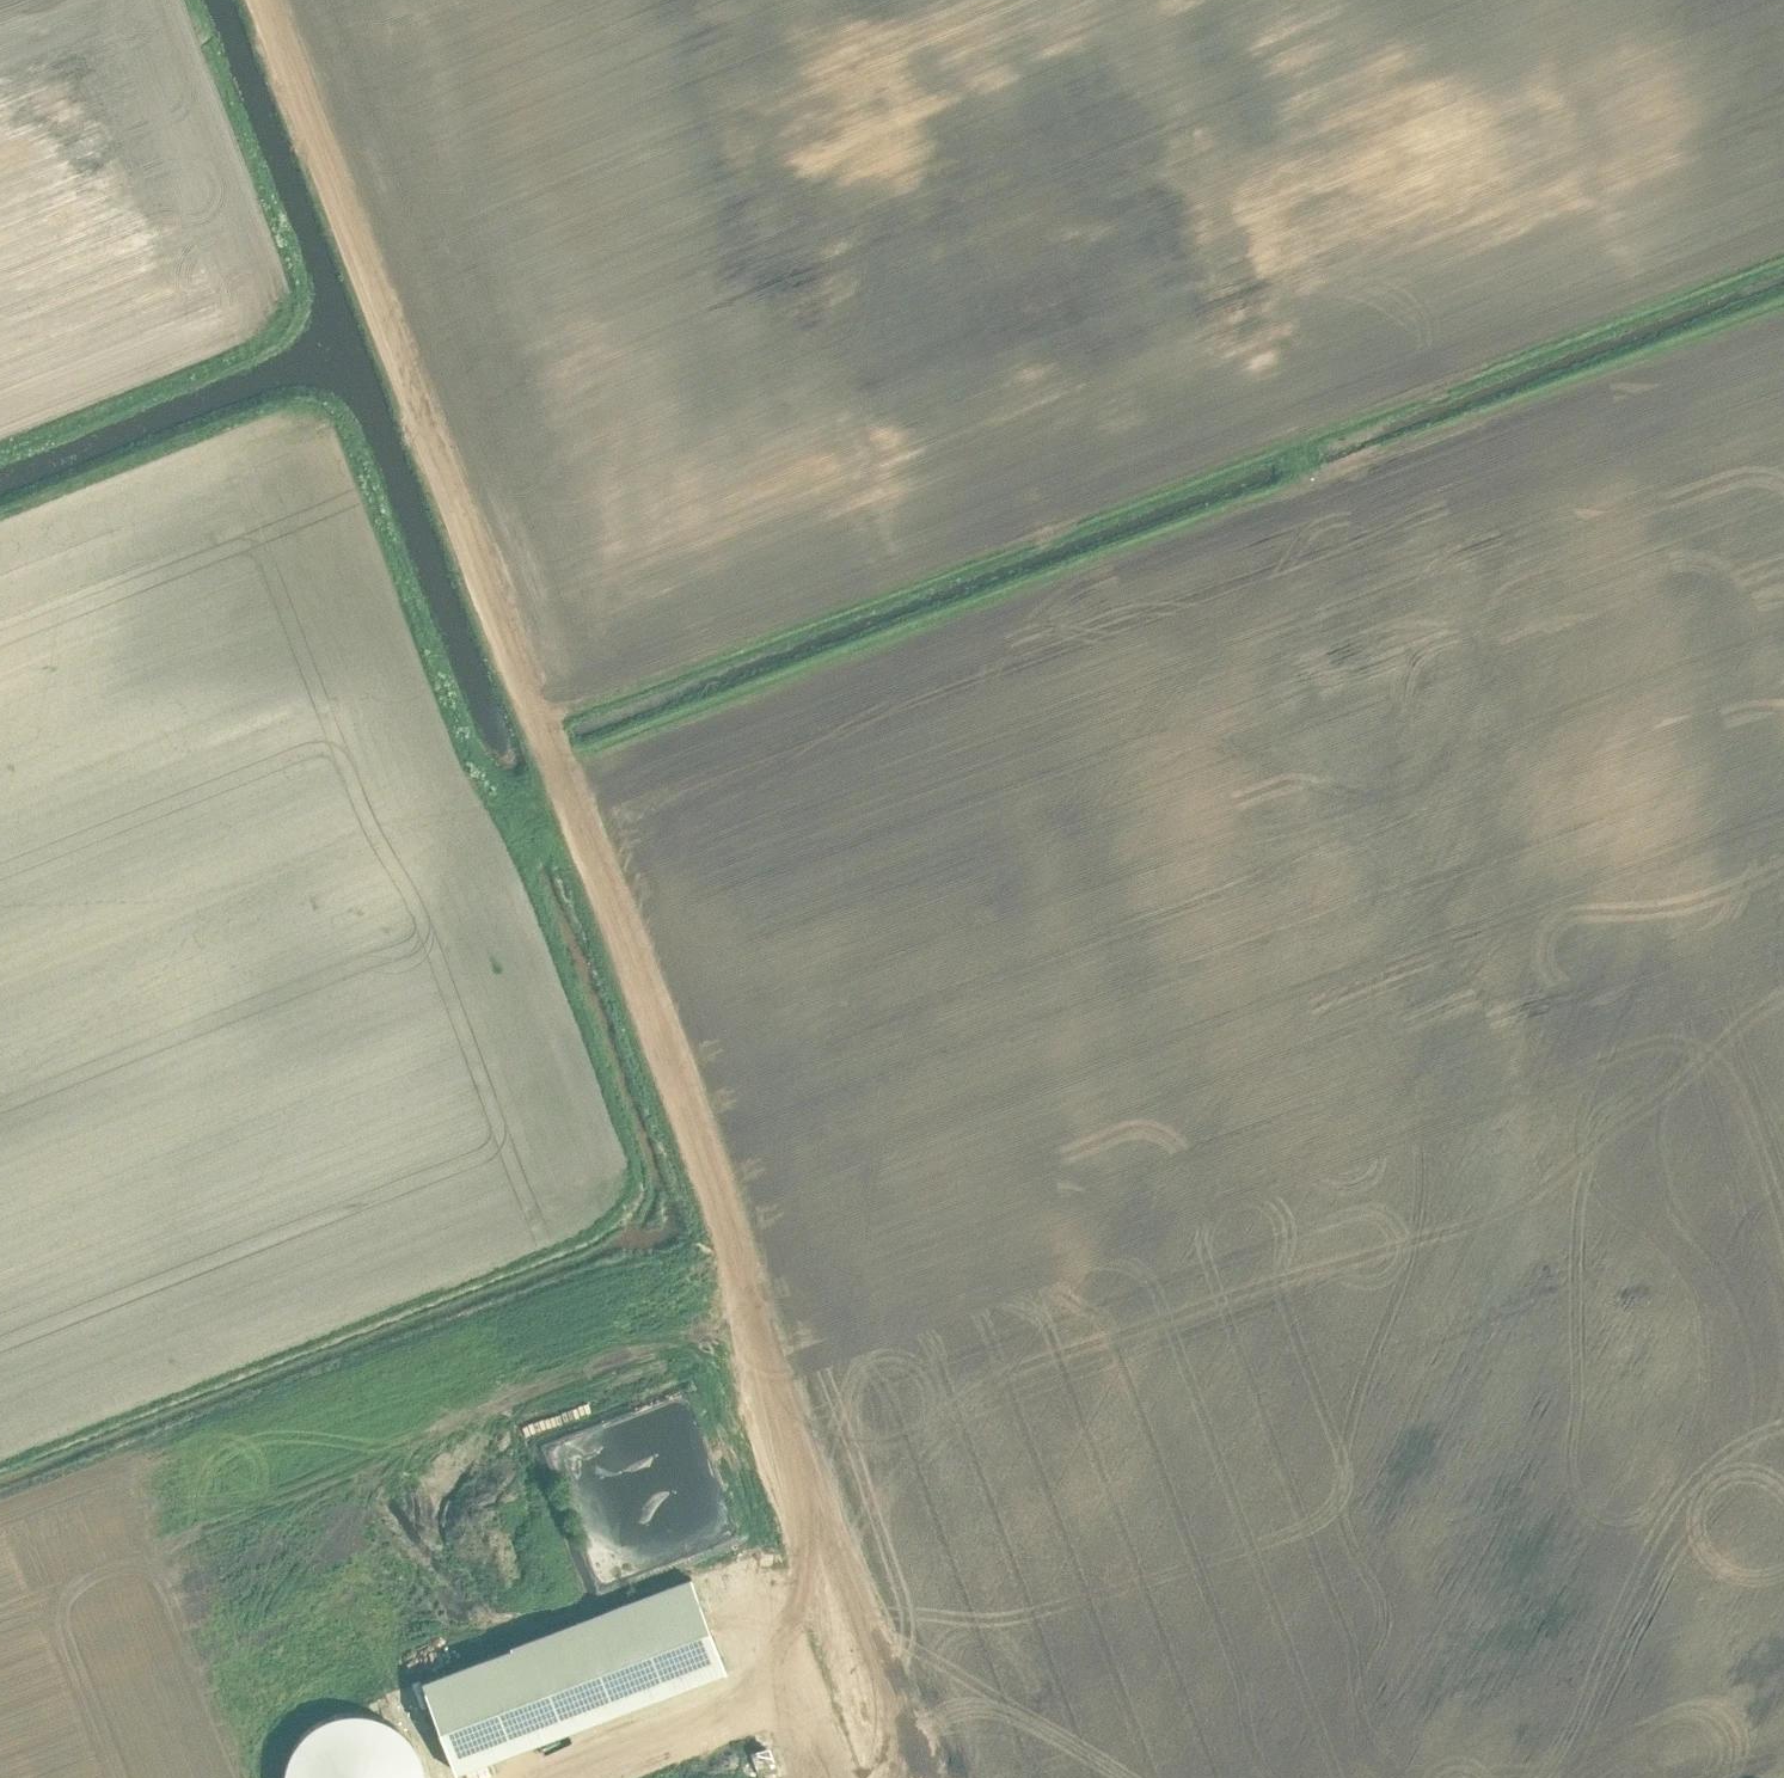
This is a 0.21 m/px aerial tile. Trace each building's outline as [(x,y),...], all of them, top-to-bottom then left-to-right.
[(725,1668),(691,1577),(421,1679),(455,1770),(725,1668)] [(423,1764),(416,1747),(405,1732),(391,1720),(374,1713),(356,1710),(337,1712),(320,1718),(305,1729),(293,1744),(286,1760),(283,1777),(424,1777),(423,1764)]
